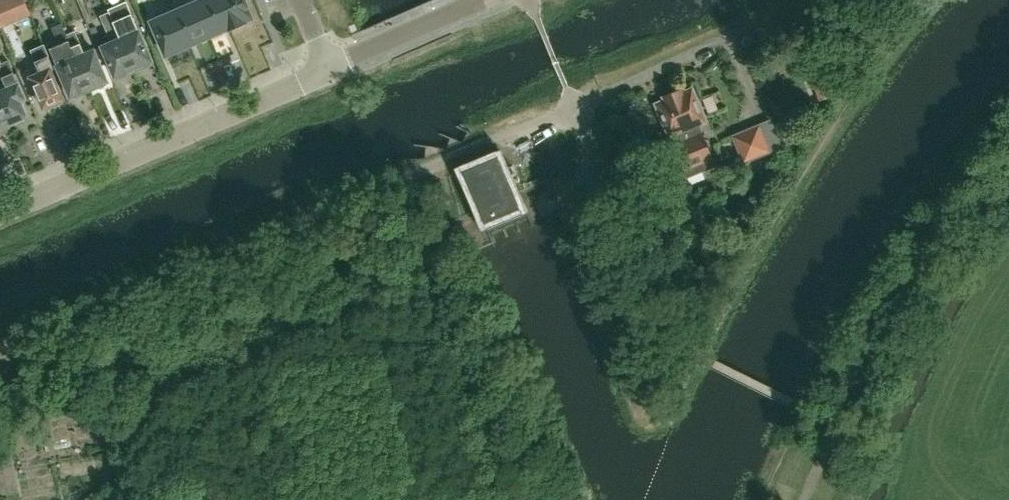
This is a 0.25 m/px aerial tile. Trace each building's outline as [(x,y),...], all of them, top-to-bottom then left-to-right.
[(9,0),(0,0),(0,24),(13,19),(15,14),(9,0)] [(231,29),(218,0),(200,0),(195,2),(210,38),(222,33),(221,31),(229,27),(230,29),(231,29)] [(231,29),(246,22),(245,20),(252,17),(247,5),(245,0),(218,0),(231,29)] [(109,12),(134,69),(140,66),(143,69),(150,66),(150,62),(152,61),(126,1),(108,9),(109,12)] [(195,2),(174,11),(189,47),(190,46),(189,44),(197,41),(198,43),(210,38),(195,2)] [(177,52),(189,47),(174,11),(152,21),(166,54),(176,50),(177,52)] [(128,71),(134,69),(109,12),(100,16),(112,42),(102,46),(116,77),(118,76),(121,78),(128,75),(128,71)] [(105,81),(108,80),(94,49),(86,53),(76,30),(67,34),(63,23),(62,24),(89,88),(95,85),(98,88),(105,85),(105,81)] [(60,44),(51,48),(71,96),(73,95),(76,97),(83,94),(83,91),(89,88),(62,24),(53,27),(60,44)] [(41,72),(31,76),(44,107),(46,106),(49,109),(56,106),(56,102),(63,99),(51,69),(54,68),(44,45),(32,50),(41,72)] [(10,122),(12,121),(15,123),(23,120),(23,116),(26,115),(20,100),(25,98),(9,60),(0,64),(0,98),(10,122)] [(833,87),(817,93),(820,100),(836,95),(833,87)] [(710,152),(711,149),(708,140),(704,138),(702,133),(697,135),(694,126),(706,121),(692,89),(684,92),(682,89),(679,91),(675,90),(670,93),(668,96),(664,97),(665,100),(656,104),(687,177),(705,169),(702,162),(712,158),(710,152)] [(7,127),(7,123),(10,122),(0,98),(0,130),(7,127)] [(763,121),(772,118),(767,102),(758,105),(763,121)] [(759,125),(737,134),(734,136),(744,161),(770,151),(759,125)] [(520,205),(499,154),(466,168),(487,219),(520,205)] [(708,170),(693,177),(698,188),(712,181),(708,170)]
